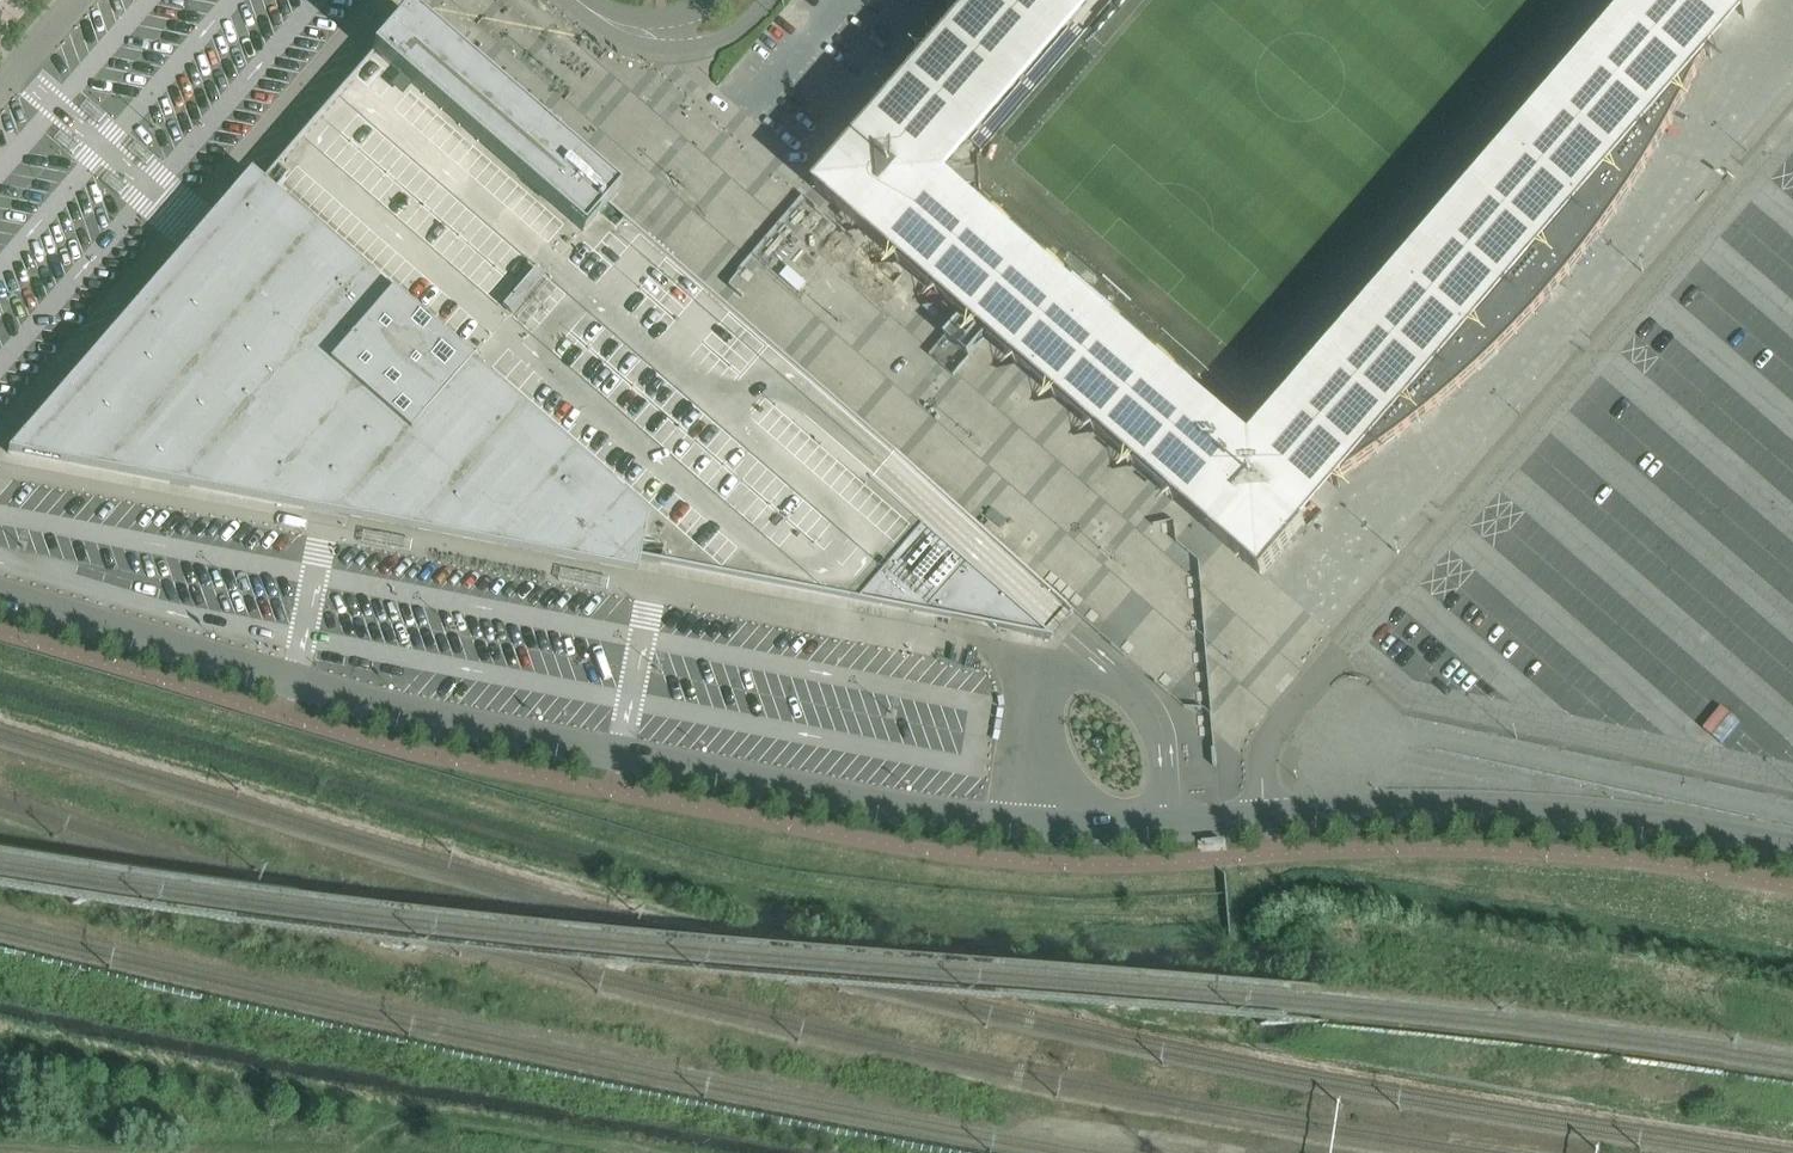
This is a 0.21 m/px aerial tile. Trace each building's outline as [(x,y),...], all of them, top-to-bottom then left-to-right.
[(900,262),(1172,499),(1206,527),(1257,571),(1301,520),(1333,483),(1376,451),(1397,436),(1417,419),(1437,403),(1457,385),(1476,368),(1495,350),(1514,331),(1531,312),(1549,293),(1565,273),(1582,252),(1597,231),(1612,210),(1627,189),(1641,167),(1668,122),(1681,99),(1696,77),(1717,51),(1739,25),(1761,0),(1614,0),(1250,423),(980,192),(1146,0),(945,0),(942,5),(935,18),(928,29),(920,45),(891,102),(859,137),(815,188),(859,226),(900,262)] [(526,116),(407,13),(378,47),(279,162),(269,173),(261,182),(250,173),(201,230),(157,280),(8,452),(191,488),(328,514),(636,573),(639,559),(842,599),(1052,639),(1075,611),(887,448),(608,206),(618,195),(526,116)]
